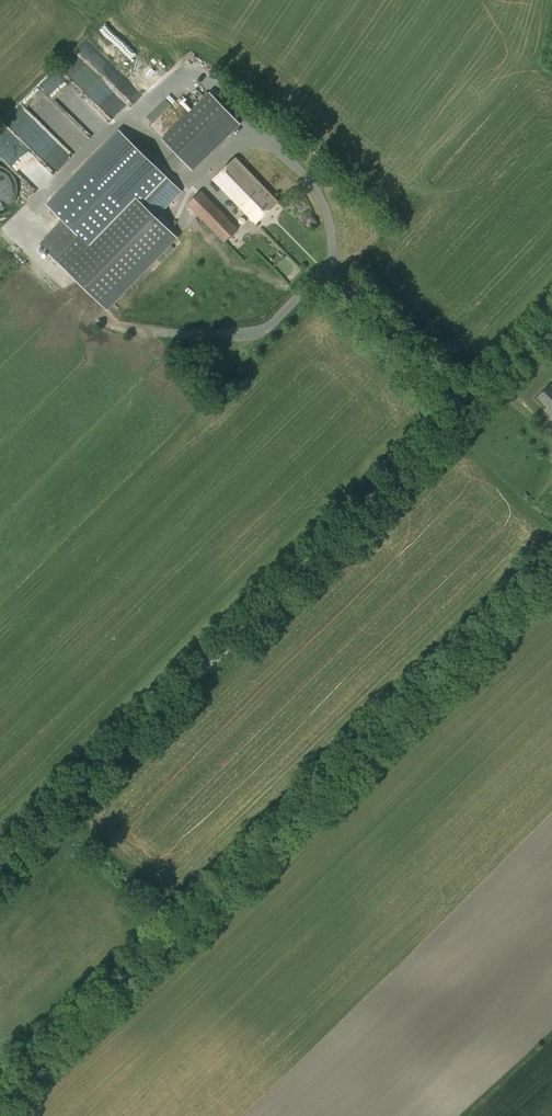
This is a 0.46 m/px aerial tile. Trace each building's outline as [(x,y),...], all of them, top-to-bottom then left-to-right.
[(210,92),(161,138),(180,157),(193,171),(241,124),(210,92)] [(49,206),(65,221),(42,245),(107,308),(176,237),(156,217),(181,192),(165,176),(158,183),(153,178),(160,171),(121,133),(49,206)] [(256,223),(278,202),(235,158),(214,179),(256,223)] [(0,213),(3,212),(5,211),(8,210),(10,208),(11,206),(13,204),(15,202),(16,199),(17,197),(17,194),(18,191),(18,189),(17,186),(17,183),(16,181),(15,178),(14,176),(12,174),(10,172),(8,170),(6,168),(4,167),(1,166),(0,166),(0,214),(0,213)] [(224,241),(237,229),(201,192),(188,204),(224,241)] [(551,386),(539,398),(549,408),(546,410),(551,416),(551,386)]
